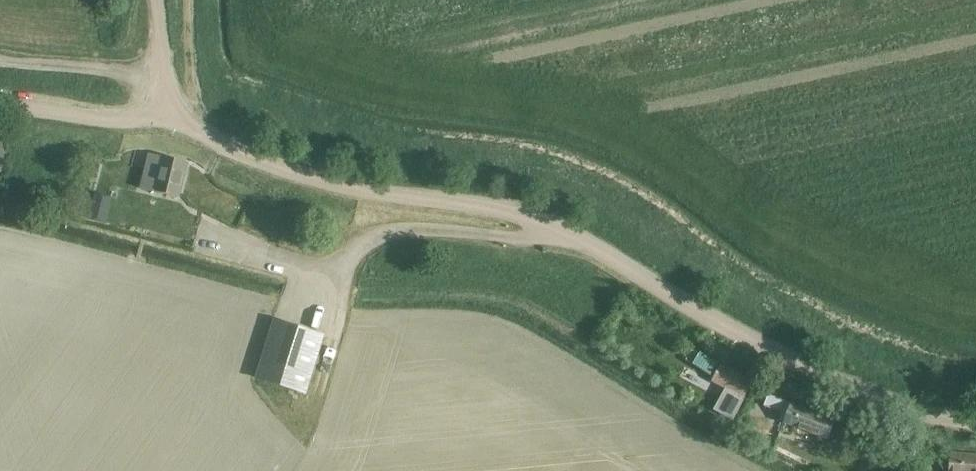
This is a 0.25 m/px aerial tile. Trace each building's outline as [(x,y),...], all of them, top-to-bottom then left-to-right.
[(150,154),(140,189),(177,198),(186,163),(150,154)] [(95,193),(92,205),(110,209),(113,198),(95,193)] [(257,378),(306,393),(324,336),(274,321),(257,378)] [(717,361),(700,350),(692,363),(709,374),(717,361)] [(730,416),(750,380),(720,363),(711,380),(726,388),(715,408),(730,416)] [(687,393),(696,373),(681,366),(671,386),(687,393)] [(782,413),(779,422),(826,442),(834,422),(770,395),(765,406),(782,413)] [(949,470),(975,470),(975,455),(950,453),(949,470)]
